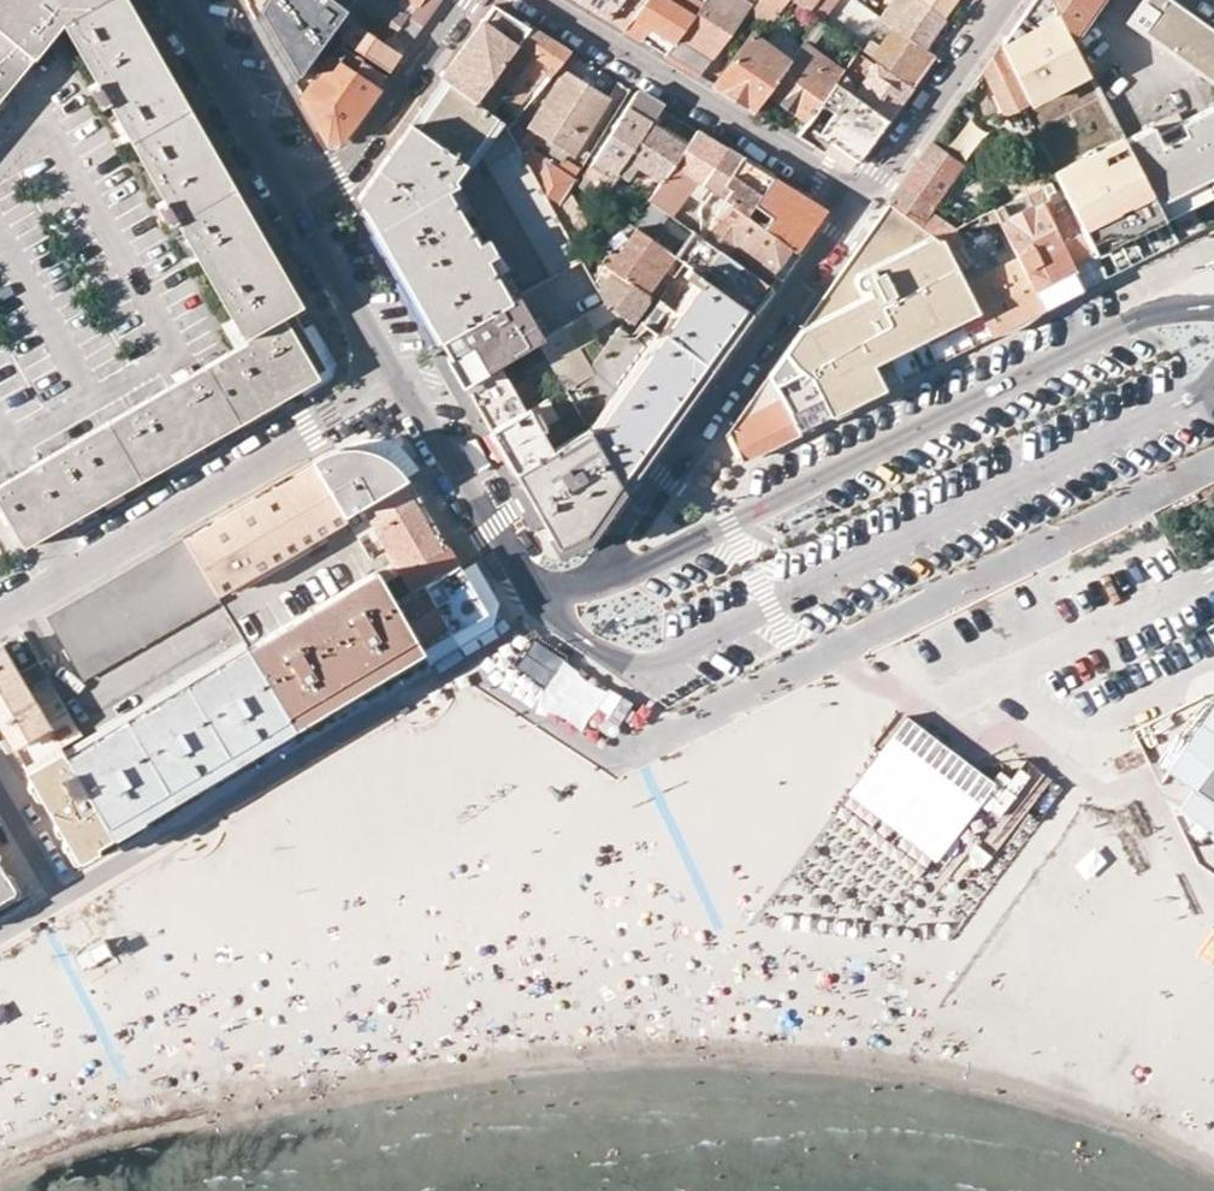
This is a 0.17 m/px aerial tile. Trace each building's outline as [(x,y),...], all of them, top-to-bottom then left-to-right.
[(36,56),(64,21),(100,0),(0,0),(0,28),(36,56)] [(158,73),(168,67),(165,61),(129,0),(100,0),(64,21),(98,80),(90,85),(100,105),(109,101),(165,198),(158,202),(169,223),(176,218),(193,247),(222,296),(234,317),(244,334),(293,307),(302,303),(268,244),(246,204),(236,209),(225,191),(235,184),(179,86),(169,91),(158,73)] [(257,18),(267,0),(247,0),(257,18)] [(278,55),(323,27),(340,2),(337,0),(336,0),(267,0),(257,18),(278,55)] [(348,5),(392,35),(387,43),(402,53),(423,23),(391,0),(352,0),(348,5)] [(423,23),(432,9),(439,0),(391,0),(423,23)] [(609,19),(622,0),(578,0),(609,19)] [(609,19),(625,28),(646,0),(622,0),(609,19)] [(625,28),(643,39),(651,26),(675,41),(704,0),(646,0),(625,28)] [(699,74),(750,5),(741,0),(704,0),(675,41),(666,53),(699,74)] [(751,11),(769,24),(788,0),(759,0),(751,11)] [(820,18),(834,0),(794,0),(820,18)] [(944,18),(919,0),(894,0),(881,18),(895,27),(923,48),(941,23),(945,26),(949,21),(944,18)] [(944,18),(957,0),(919,0),(944,18)] [(1000,45),(1029,101),(1060,86),(1088,73),(1071,39),(1051,0),(1032,0),(1024,11),(1000,45)] [(1071,39),(1097,0),(1051,0),(1071,39)] [(1180,9),(1167,0),(1141,0),(1128,20),(1152,38),(1213,81),(1213,34),(1180,9)] [(340,2),(323,27),(278,55),(293,81),(327,35),(342,13),(346,8),(340,2)] [(457,57),(491,82),(523,37),(489,12),(457,57)] [(402,53),(387,43),(342,13),(327,35),(338,43),(341,37),(389,70),(402,53)] [(819,21),(794,56),(764,98),(769,101),(774,95),(809,121),(836,81),(840,76),(843,70),(813,46),(826,26),(819,21)] [(530,27),(523,37),(491,82),(476,101),(498,117),(508,125),(513,120),(511,118),(495,106),(501,99),(521,110),(563,60),(570,52),(549,39),(530,27)] [(923,48),(895,27),(881,47),(872,41),(866,50),(906,79),(924,55),(931,60),(935,55),(923,48)] [(36,56),(0,28),(0,99),(36,56)] [(751,33),(722,74),(754,94),(748,104),(756,109),(761,102),(764,98),(794,56),(788,52),(784,57),(751,33)] [(386,75),(340,44),(302,97),(327,140),(340,140),(386,75)] [(1022,105),(1029,101),(1000,45),(983,70),(1004,115),(1011,111),(1022,105)] [(931,60),(924,55),(906,79),(914,84),(931,60)] [(476,101),(491,82),(457,57),(456,58),(442,77),(443,78),(476,101)] [(906,95),(899,90),(904,84),(877,65),(858,90),(854,88),(850,82),(840,76),(836,81),(880,112),(889,119),(906,95)] [(168,67),(158,73),(169,91),(179,86),(168,67)] [(541,108),(585,135),(608,97),(564,70),(557,83),(541,108)] [(1088,73),(1060,86),(1072,110),(1092,153),(1122,139),(1107,109),(1088,73)] [(748,104),(754,94),(722,74),(715,83),(748,104)] [(440,100),(420,130),(466,162),(477,146),(498,117),(476,101),(443,78),(431,95),(440,100)] [(979,97),(985,94),(977,78),(966,93),(971,96),(979,97)] [(880,112),(836,81),(809,121),(798,136),(849,167),(856,166),(888,121),(889,119),(880,112)] [(904,84),(899,90),(906,95),(911,89),(904,84)] [(1029,101),(1022,105),(1027,117),(1033,128),(1072,110),(1060,86),(1029,101)] [(661,108),(636,92),(591,164),(599,168),(602,164),(616,172),(661,108)] [(411,123),(420,130),(440,100),(431,95),(422,107),(411,123)] [(764,98),(761,102),(765,106),(769,101),(764,98)] [(1174,242),(1213,222),(1213,105),(1180,121),(1175,113),(1122,140),(1141,176),(1174,242)] [(574,181),(574,180),(556,169),(547,163),(549,159),(540,153),(531,147),(537,140),(544,145),(549,139),(573,154),(585,135),(541,108),(530,127),(535,131),(533,135),(527,132),(519,145),(555,211),(569,188),(574,181)] [(638,165),(662,180),(675,163),(688,144),(657,124),(666,111),(661,108),(616,172),(628,180),(638,165)] [(1011,111),(1004,115),(1011,127),(1018,124),(1011,111)] [(572,242),(555,211),(519,145),(508,125),(498,117),(477,146),(539,255),(551,277),(581,260),(572,242)] [(513,120),(508,125),(519,145),(527,132),(513,120)] [(400,138),(409,144),(420,130),(411,123),(400,138)] [(400,138),(359,196),(393,255),(443,227),(472,210),(455,178),(466,162),(420,130),(409,144),(400,138)] [(675,163),(702,183),(726,148),(698,130),(688,144),(675,163)] [(1092,153),(1053,172),(1054,173),(1069,205),(1074,213),(1078,222),(1096,256),(1107,276),(1174,242),(1141,176),(1122,140),(1122,139),(1092,153)] [(900,187),(930,209),(961,164),(931,144),(900,187)] [(726,148),(702,183),(712,190),(727,201),(731,195),(728,193),(731,189),(724,183),(742,157),(726,148)] [(564,156),(556,169),(574,180),(583,166),(564,156)] [(724,183),(731,189),(728,193),(731,195),(727,201),(729,202),(746,214),(753,205),(773,176),(742,157),(724,183)] [(669,213),(670,214),(688,190),(704,201),(712,190),(702,183),(675,163),(662,180),(649,199),(653,202),(669,213)] [(773,176),(753,205),(770,217),(763,227),(797,251),(811,232),(823,215),(821,206),(773,176)] [(236,209),(246,204),(235,184),(225,191),(236,209)] [(941,237),(956,267),(990,334),(1043,308),(1013,249),(1011,246),(995,254),(1001,266),(972,281),(965,266),(970,264),(956,235),(927,213),(930,209),(900,187),(888,204),(938,238),(941,237)] [(572,242),(587,220),(569,188),(555,211),(572,242)] [(1046,198),(1040,200),(1041,201),(1073,266),(1084,287),(1107,276),(1096,256),(1078,222),(1074,213),(1058,221),(1054,213),(1046,198)] [(1084,287),(1073,266),(1041,201),(1000,223),(1011,246),(1013,249),(1043,308),(1084,287)] [(669,213),(653,202),(636,226),(652,238),(669,213)] [(724,253),(733,242),(770,269),(779,276),(797,251),(763,227),(746,214),(729,202),(704,239),(724,253)] [(960,349),(990,334),(956,267),(941,237),(938,238),(888,204),(833,282),(785,350),(790,360),(809,376),(822,400),(828,414),(960,349)] [(1054,213),(1058,221),(1074,213),(1069,205),(1054,213)] [(992,222),(998,220),(993,209),(987,212),(992,222)] [(472,210),(443,227),(393,255),(414,292),(441,339),(497,307),(520,294),(501,260),(472,210)] [(603,244),(612,251),(630,224),(622,218),(603,244)] [(642,323),(632,336),(620,328),(606,349),(601,355),(589,371),(585,365),(575,348),(592,338),(595,336),(591,328),(617,312),(632,322),(651,296),(642,290),(663,262),(670,252),(652,238),(636,226),(630,224),(612,251),(597,271),(598,276),(604,279),(597,288),(605,302),(552,332),(544,337),(538,340),(542,346),(555,371),(564,386),(573,402),(587,427),(619,483),(684,392),(744,307),(700,274),(669,316),(661,310),(649,327),(642,323)] [(694,270),(700,274),(744,307),(752,313),(771,287),(724,253),(704,239),(696,233),(678,258),(684,262),(694,270)] [(670,252),(663,262),(677,272),(681,266),(684,262),(678,258),(670,252)] [(684,262),(681,266),(691,274),(694,270),(684,262)] [(497,307),(441,339),(465,382),(479,375),(478,373),(499,362),(533,343),(538,340),(544,337),(534,319),(520,294),(497,307)] [(121,414),(0,484),(0,503),(8,518),(25,546),(38,538),(181,456),(220,434),(215,425),(235,414),(240,422),(299,387),(297,384),(317,373),(319,361),(300,329),(303,327),(293,307),(244,334),(234,317),(222,324),(235,348),(222,355),(194,371),(190,365),(173,375),(176,382),(121,414)] [(542,315),(534,319),(544,337),(552,332),(542,315)] [(589,371),(601,355),(592,338),(575,348),(585,365),(589,371)] [(538,340),(533,343),(536,349),(542,346),(538,340)] [(785,350),(768,374),(798,430),(828,414),(822,400),(809,376),(790,360),(785,350)] [(479,375),(465,382),(492,429),(541,400),(532,386),(518,394),(499,362),(478,373),(479,375)] [(728,430),(741,458),(798,430),(768,374),(728,430)] [(556,411),(573,402),(564,386),(548,396),(556,411)] [(587,427),(551,448),(543,433),(551,427),(548,422),(559,416),(556,411),(548,396),(541,400),(492,429),(505,452),(557,545),(585,531),(619,483),(587,427)] [(240,422),(235,414),(215,425),(220,434),(240,422)] [(345,514),(364,503),(400,481),(402,479),(394,469),(386,461),(373,455),(360,452),(349,452),(337,454),(327,457),(316,464),(345,514)] [(345,514),(316,464),(186,538),(185,539),(196,559),(216,595),(348,519),(345,514)] [(402,479),(400,481),(414,504),(421,500),(408,477),(402,479)] [(364,503),(376,527),(414,504),(400,481),(364,503)] [(376,527),(389,549),(426,528),(414,504),(376,527)] [(447,546),(434,523),(426,528),(389,549),(384,552),(397,575),(403,572),(440,550),(447,546)] [(196,559),(185,539),(88,595),(49,618),(83,677),(219,600),(216,595),(196,559)] [(403,572),(412,590),(425,583),(457,565),(454,560),(447,546),(440,550),(403,572)] [(397,575),(384,552),(371,559),(377,569),(385,582),(397,575)] [(425,583),(453,630),(485,611),(457,565),(425,583)] [(287,714),(294,725),(356,688),(423,648),(394,599),(385,582),(377,569),(247,647),(287,714)] [(412,590),(394,599),(423,648),(453,630),(425,583),(412,590)] [(535,638),(515,667),(546,689),(566,660),(535,638)] [(0,646),(0,726),(11,746),(49,725),(3,644),(0,646)] [(64,755),(105,824),(287,714),(247,647),(64,755)] [(1182,808),(1197,820),(1213,832),(1213,708),(1169,772),(1195,790),(1182,808)] [(105,824),(110,834),(294,725),(287,714),(105,824)] [(998,785),(906,719),(848,793),(938,862),(998,785)] [(60,748),(25,767),(77,854),(110,834),(105,824),(64,755),(60,748)] [(1197,820),(1188,831),(1213,849),(1213,832),(1197,820)] [(1122,882),(1138,872),(1119,842),(1104,852),(1122,882)] [(1033,878),(1046,887),(1070,853),(1057,844),(1033,878)] [(14,891),(0,867),(0,899),(14,891)] [(105,952),(90,960),(86,980),(98,995),(113,998),(128,988),(131,969),(121,955),(105,952)]
